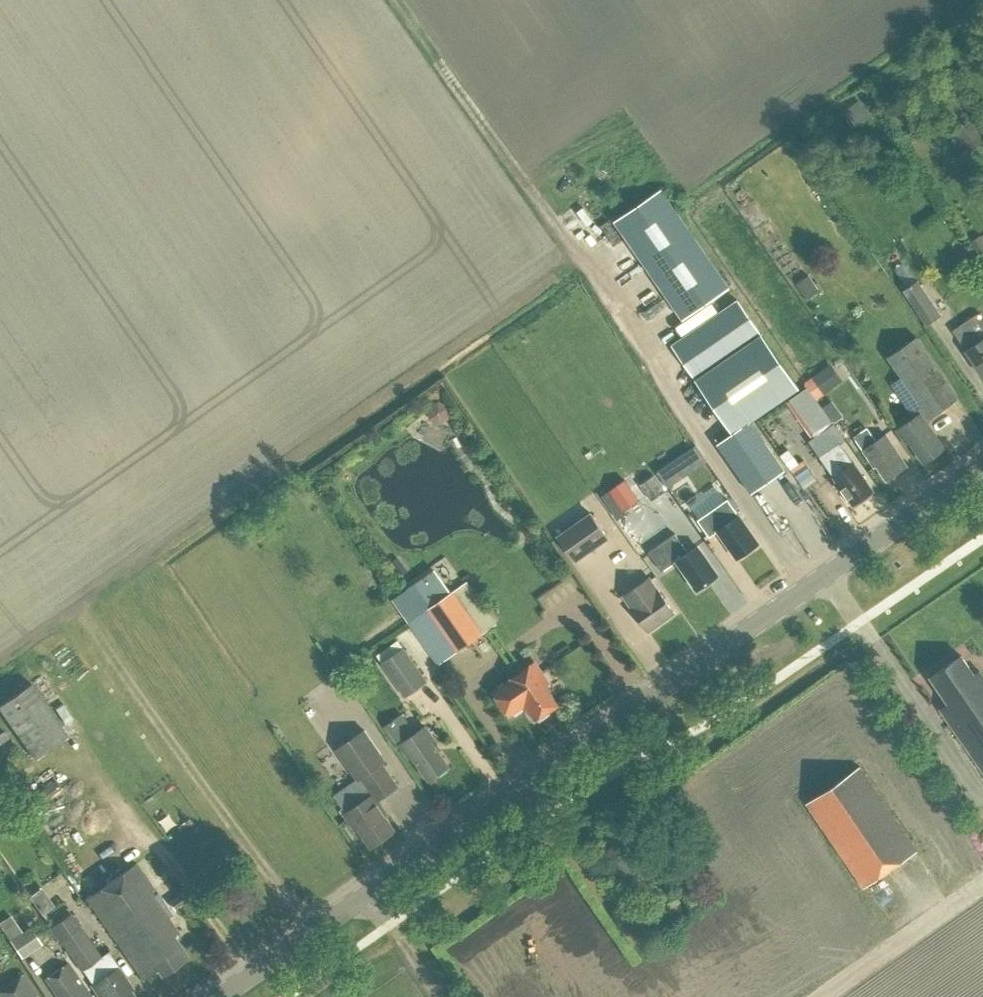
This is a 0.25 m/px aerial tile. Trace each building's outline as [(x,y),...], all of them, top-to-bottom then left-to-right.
[(859,100),(842,112),(853,128),(870,116),(859,100)] [(970,120),(954,131),(970,152),(982,143),(982,138),(970,120)] [(662,189),(615,220),(684,319),(730,288),(662,189)] [(981,235),(971,242),(982,259),(982,239),(981,235)] [(919,283),(904,294),(928,330),(943,320),(919,283)] [(718,443),(752,492),(785,470),(751,420),(798,387),(739,299),(672,345),(733,432),(718,443)] [(982,374),(982,314),(981,311),(953,330),(967,350),(966,350),(982,374)] [(911,443),(924,462),(940,451),(936,445),(941,442),(926,420),(930,417),(930,418),(959,398),(917,337),(888,356),(925,410),(897,429),(908,445),(911,443)] [(823,394),(843,381),(831,363),(811,376),(823,394)] [(834,423),(813,438),(823,453),(820,456),(836,479),(835,482),(840,489),(843,489),(851,501),(858,496),(860,499),(873,490),(854,462),(840,443),(846,439),(834,423)] [(863,450),(864,450),(874,466),(877,465),(887,480),(908,466),(886,434),(875,441),(867,430),(867,429),(854,438),(863,451),(863,450)] [(679,456),(690,472),(707,461),(696,445),(679,456)] [(655,475),(641,484),(652,500),(666,491),(655,475)] [(626,480),(602,497),(619,520),(628,514),(626,511),(641,500),(626,480)] [(713,510),(699,520),(710,535),(717,529),(737,558),(759,543),(739,514),(738,515),(728,500),(713,510)] [(608,538),(589,512),(556,536),(574,562),(608,538)] [(689,552),(675,532),(649,551),(662,570),(677,560),(697,589),(718,575),(698,546),(689,552)] [(395,596),(393,597),(404,613),(408,618),(438,662),(498,621),(468,577),(450,589),(435,568),(395,596)] [(633,609),(648,630),(674,612),(659,590),(659,591),(650,578),(630,592),(639,604),(633,609)] [(382,659),(406,694),(429,678),(405,644),(382,659)] [(975,674),(962,655),(931,676),(949,703),(941,709),(982,770),(982,674),(981,670),(975,674)] [(525,705),(536,720),(551,709),(548,704),(556,699),(546,686),(551,682),(542,670),(541,671),(534,661),(508,680),(509,682),(494,692),(510,715),(525,705)] [(0,705),(0,709),(35,759),(68,736),(31,683),(0,705)] [(413,755),(430,779),(449,765),(432,741),(435,739),(425,725),(400,743),(409,757),(413,755)] [(359,829),(372,847),(397,830),(387,815),(390,814),(380,799),(399,785),(383,762),(386,760),(365,729),(337,749),(358,779),(362,776),(374,793),(368,797),(365,793),(364,794),(359,794),(353,798),(352,803),(342,810),(356,831),(359,829)] [(807,803),(864,887),(917,850),(860,767),(807,803)] [(24,803),(31,811),(62,788),(55,780),(24,803)] [(614,858),(608,862),(632,897),(660,878),(639,847),(633,851),(629,846),(613,857),(614,858)] [(167,916),(171,913),(136,863),(87,898),(142,977),(156,967),(161,973),(187,955),(173,935),(178,931),(167,916)] [(168,899),(175,909),(187,900),(180,890),(168,899)] [(16,945),(35,931),(23,914),(16,919),(5,903),(0,907),(0,921),(16,945)] [(81,970),(82,969),(92,983),(90,984),(99,996),(136,996),(130,989),(133,988),(111,956),(103,962),(100,957),(100,956),(70,912),(51,926),(81,970)] [(64,967),(47,978),(60,996),(84,996),(64,967)] [(32,996),(37,994),(23,974),(0,990),(0,994),(2,996),(33,996),(32,996)]
